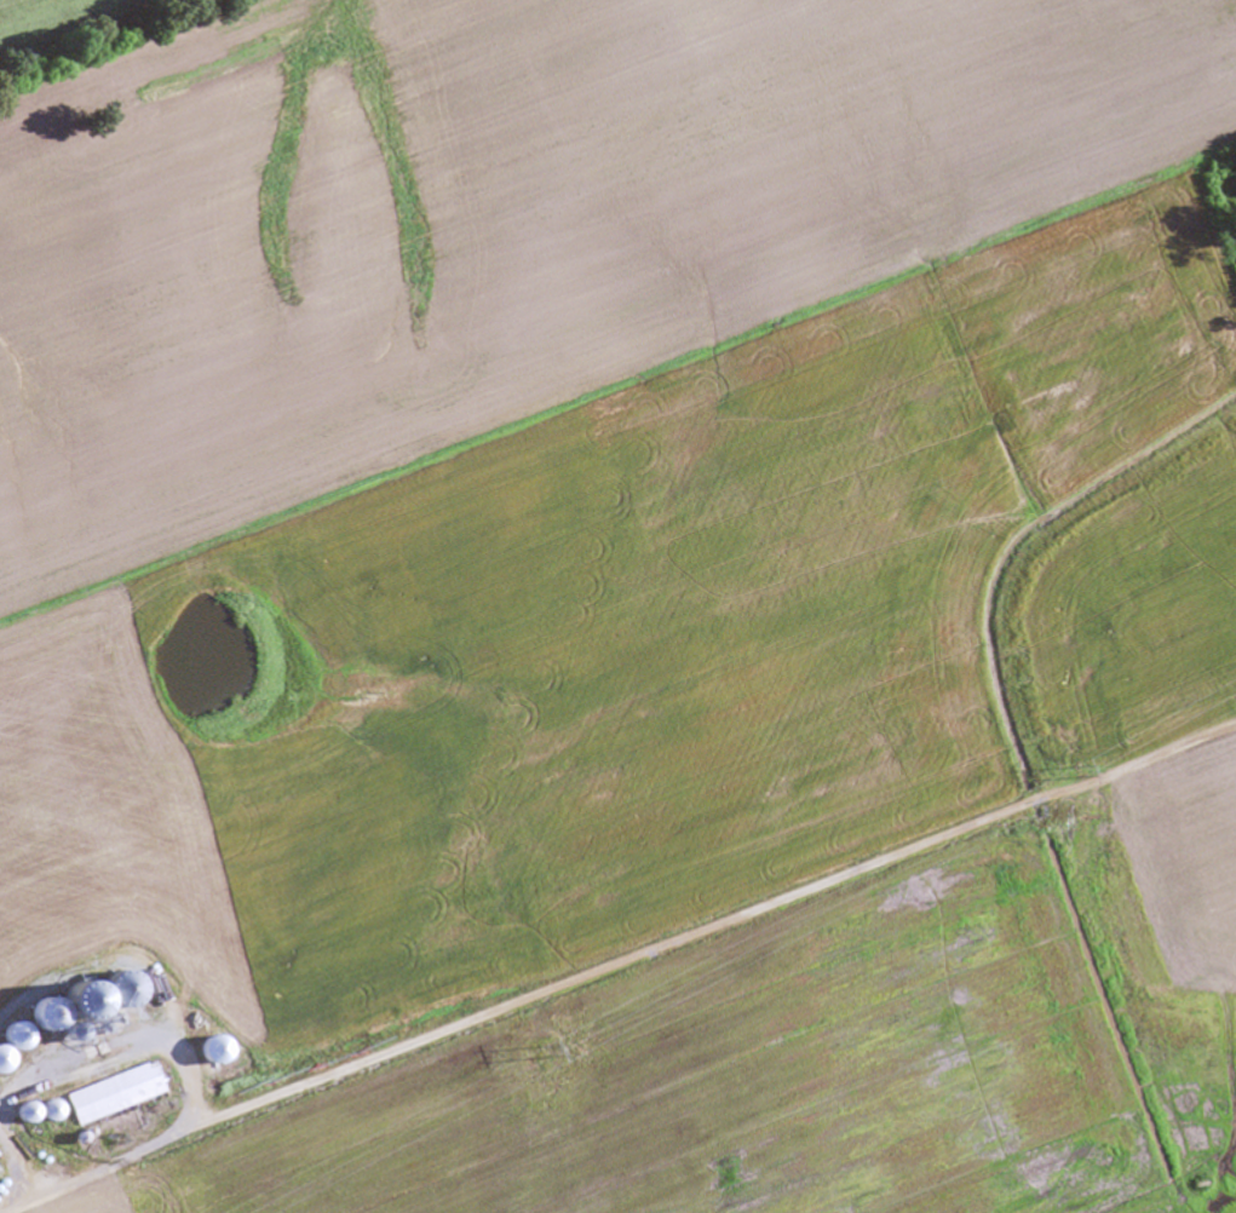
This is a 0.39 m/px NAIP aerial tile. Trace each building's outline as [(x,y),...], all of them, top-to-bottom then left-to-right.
[(117,1010),(135,995),(123,980),(105,994),(117,1010)] [(66,1020),(87,1022),(90,997),(69,994),(66,1020)] [(53,1021),(51,1000),(34,1002),(36,1023),(53,1021)] [(162,1094),(151,1063),(63,1094),(74,1126),(162,1094)]
